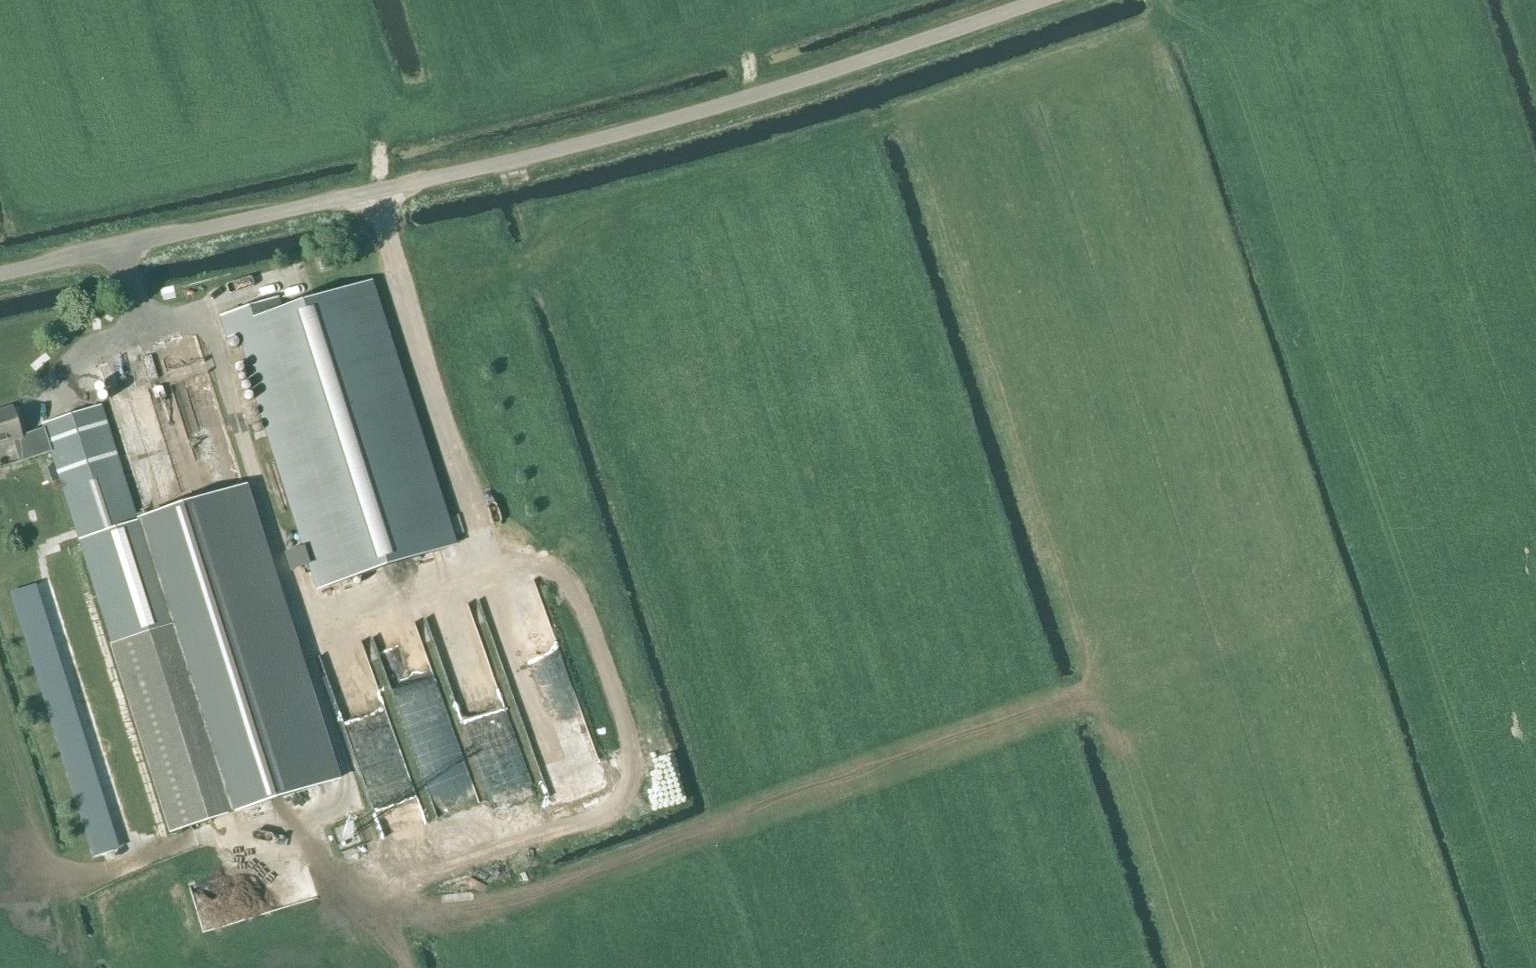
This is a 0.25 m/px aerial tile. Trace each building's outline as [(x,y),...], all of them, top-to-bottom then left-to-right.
[(282,311),(279,299),(220,317),(227,339),(238,335),(320,589),(453,546),(369,284),(282,311)] [(165,582),(264,549),(195,336),(99,366),(165,582)] [(13,440),(21,462),(51,452),(171,833),(231,811),(101,406),(41,424),(42,430),(22,437),(11,410),(0,413),(0,445),(13,440)]
